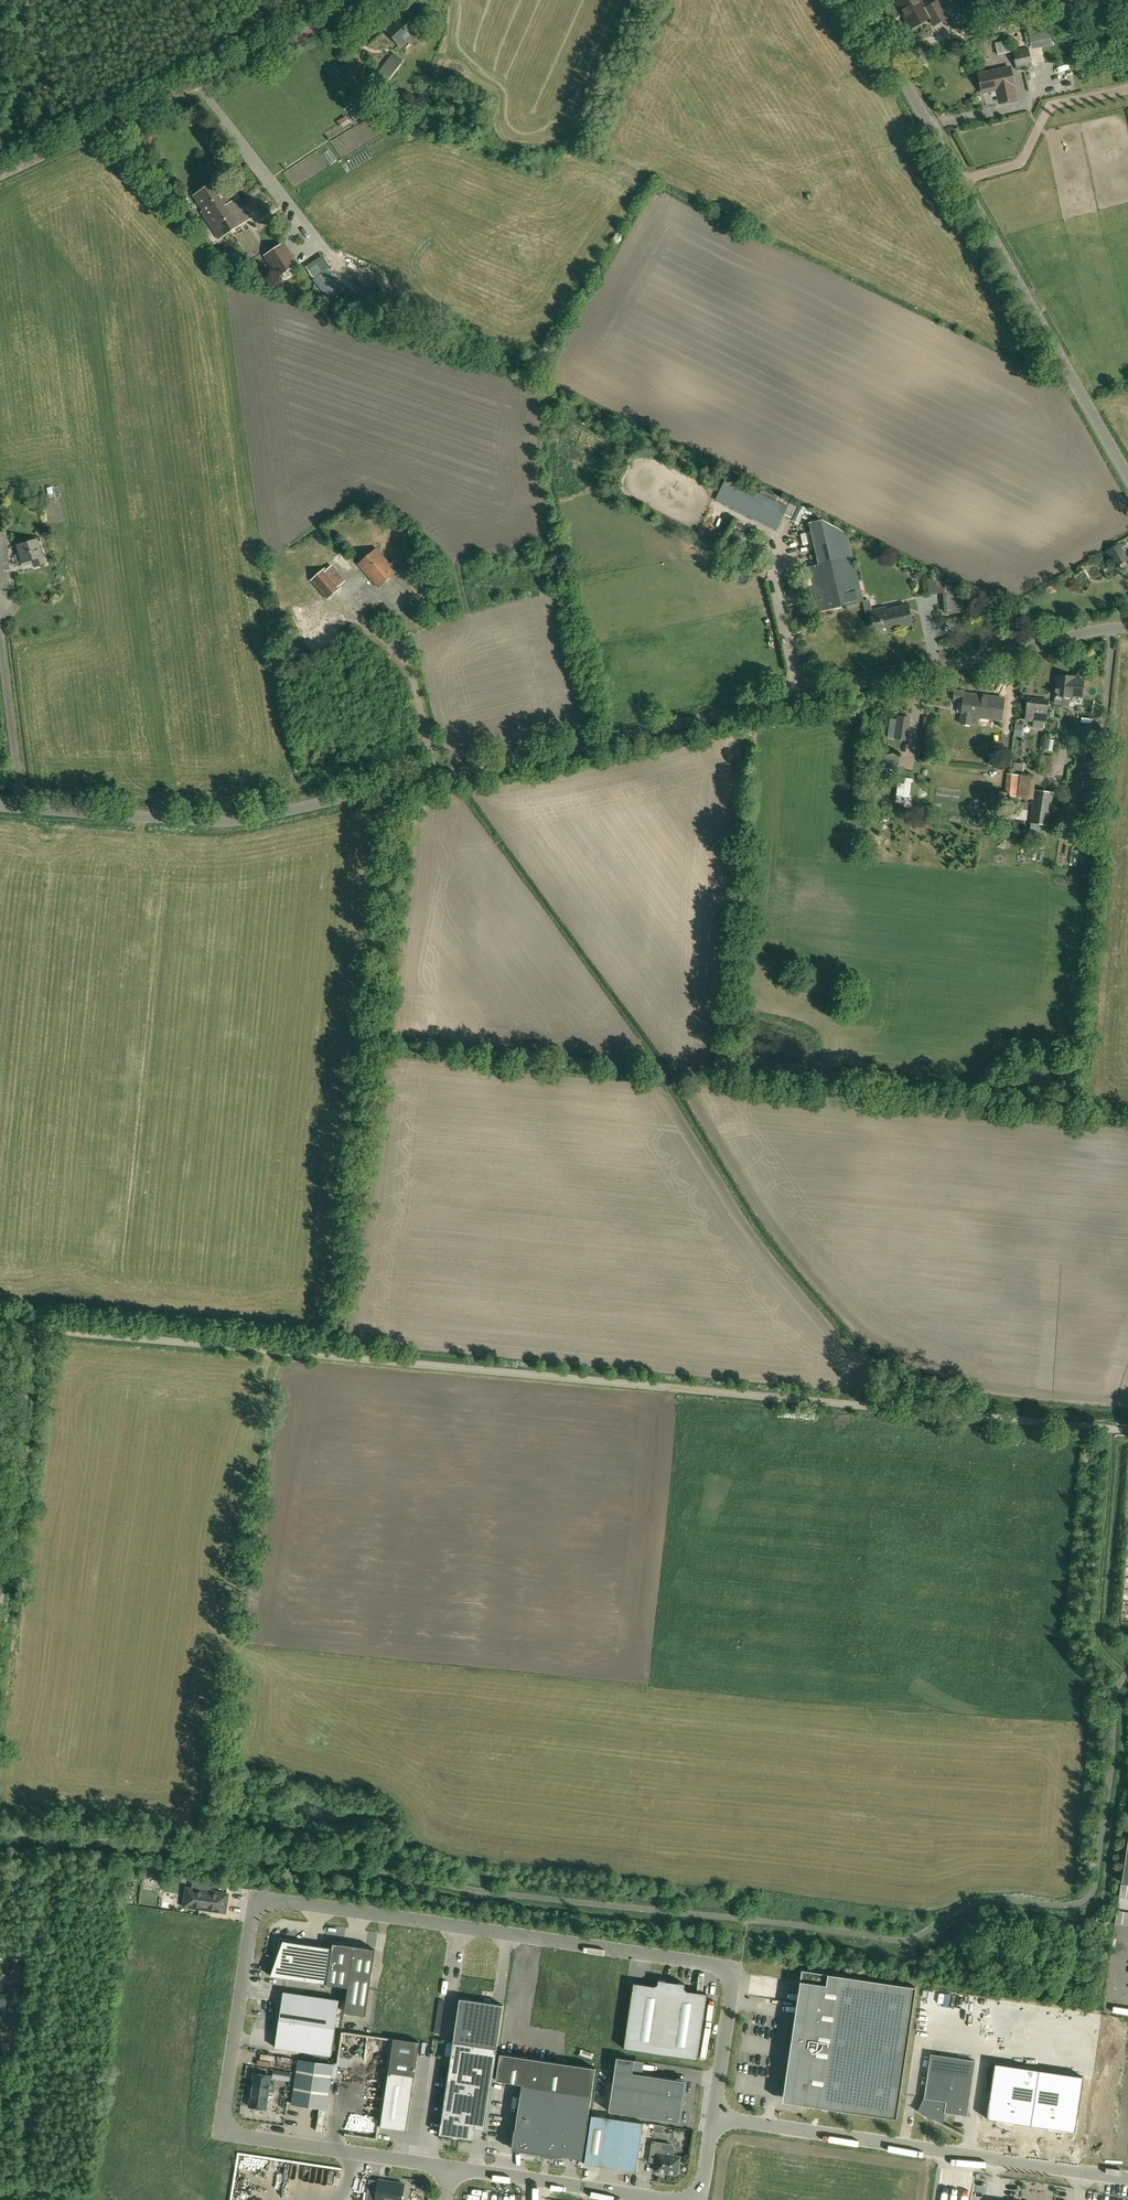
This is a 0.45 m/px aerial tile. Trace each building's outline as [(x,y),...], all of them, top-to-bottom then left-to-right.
[(910,28),(929,18),(933,25),(947,18),(948,17),(959,31),(969,26),(956,1),(942,9),(937,2),(925,9),(920,0),(902,0),(896,3),(910,28)] [(1047,1),(1025,4),(1027,17),(1049,13),(1047,1)] [(423,27),(408,9),(385,29),(401,47),(423,27)] [(1050,30),(1031,33),(1032,41),(1052,38),(1050,30)] [(995,43),(998,56),(1010,53),(1007,40),(995,43)] [(1032,66),(1028,47),(1012,50),(1016,70),(1032,66)] [(393,52),(378,72),(389,80),(400,66),(394,61),(398,56),(393,52)] [(996,90),(997,96),(999,103),(1017,99),(1010,67),(978,74),(982,93),(996,90)] [(346,126),(354,121),(350,115),(342,120),(346,126)] [(227,196),(217,181),(194,196),(204,211),(202,213),(219,239),(251,218),(238,198),(233,202),(229,195),(227,196)] [(178,199),(171,203),(175,209),(182,205),(178,199)] [(277,278),(298,264),(284,242),(263,256),(277,278)] [(327,268),(321,271),(312,279),(329,301),(344,289),(327,268)] [(776,531),(784,514),(792,518),(797,506),(789,502),(779,496),(730,472),(725,481),(716,500),(776,531)] [(799,524),(803,514),(805,510),(798,507),(798,509),(792,520),(799,524)] [(818,566),(810,568),(809,568),(819,611),(862,601),(852,558),(848,534),(821,520),(809,523),(818,566)] [(737,530),(735,540),(748,542),(750,532),(737,530)] [(4,532),(0,532),(0,570),(9,569),(4,532)] [(36,540),(17,545),(21,562),(32,559),(34,567),(45,563),(42,555),(41,556),(36,540)] [(1125,553),(1119,543),(1106,551),(1116,567),(1127,560),(1127,559),(1127,558),(1125,553)] [(397,572),(377,548),(358,564),(378,587),(397,572)] [(412,559),(409,555),(404,556),(403,561),(406,564),(410,563),(412,559)] [(325,568),(311,580),(327,600),(342,587),(325,568)] [(937,581),(937,594),(943,594),(944,614),(963,613),(962,588),(944,581),(937,581)] [(1053,586),(1045,589),(1047,595),(1056,591),(1053,586)] [(875,608),(874,600),(867,601),(868,609),(875,608)] [(875,635),(891,631),(891,629),(912,624),(908,606),(886,611),(886,609),(870,612),(875,635)] [(1055,700),(1055,705),(1063,706),(1063,701),(1063,698),(1071,699),(1072,695),(1081,696),(1083,680),(1073,680),(1073,678),(1057,676),(1055,697),(1055,700)] [(955,690),(954,700),(963,701),(960,724),(971,726),(972,717),(1002,720),(1004,698),(965,694),(965,691),(955,690)] [(1025,720),(1046,722),(1049,700),(1028,698),(1025,720)] [(1097,699),(1084,699),(1084,714),(1097,714),(1097,699)] [(908,740),(911,717),(897,716),(894,739),(908,740)] [(1024,725),(1015,724),(1014,735),(1022,736),(1024,725)] [(1055,741),(1047,740),(1045,750),(1053,751),(1055,741)] [(899,756),(885,754),(884,769),(898,770),(899,756)] [(1017,797),(1020,775),(1006,774),(1004,796),(1017,797)] [(1094,777),(1082,777),(1082,786),(1093,786),(1094,777)] [(1053,792),(1034,789),(1030,823),(1049,826),(1053,792)] [(212,1882),(211,1888),(226,1891),(227,1885),(212,1882)] [(1121,1882),(1119,1895),(1126,1896),(1127,1883),(1122,1882),(1121,1882)] [(228,1894),(192,1889),(187,1888),(184,1906),(225,1912),(226,1912),(228,1895),(228,1894)] [(1117,1908),(1115,1922),(1122,1923),(1124,1909),(1117,1908)] [(272,1974),(271,1976),(327,1985),(348,1988),(344,2012),(365,2015),(375,1949),(354,1946),(333,1943),(332,1948),(297,1943),(297,1941),(298,1941),(280,1938),(276,1962),(277,1962),(275,1966),(272,1974)] [(8,1968),(12,1974),(19,1969),(16,1964),(8,1968)] [(802,1970),(797,2003),(782,2101),(896,2118),(900,2094),(916,1987),(802,1970)] [(708,1994),(696,1992),(687,1991),(684,1988),(685,1985),(685,1984),(678,1983),(666,1981),(658,1980),(658,1981),(658,1984),(654,1986),(634,1983),(624,2048),(698,2059),(708,1994)] [(8,2005),(18,2004),(20,1988),(11,1988),(12,1996),(0,1998),(0,2006),(8,2005)] [(280,2000),(277,2019),(335,2028),(339,2000),(283,1992),(282,2001),(280,2000)] [(451,2056),(450,2065),(449,2068),(448,2079),(440,2134),(473,2139),(474,2129),(475,2129),(485,2130),(492,2086),(497,2049),(503,2005),(460,1999),(453,2042),(453,2044),(451,2056)] [(335,2028),(277,2019),(274,2038),(276,2039),(275,2046),(275,2047),(331,2056),(335,2028)] [(1099,2121),(1127,2126),(1127,2029),(1113,2027),(1099,2121)] [(393,2038),(391,2055),(417,2059),(420,2042),(393,2038)] [(499,2057),(496,2080),(522,2084),(521,2093),(515,2127),(514,2127),(511,2150),(542,2154),(542,2158),(551,2159),(551,2156),(562,2157),(562,2156),(582,2159),(592,2094),(595,2072),(596,2068),(570,2064),(500,2054),(499,2057)] [(915,2110),(932,2118),(934,2119),(935,2119),(943,2124),(945,2113),(967,2116),(975,2061),(931,2054),(924,2098),(918,2110),(915,2109),(915,2110)] [(391,2055),(388,2072),(414,2076),(417,2059),(391,2055)] [(685,2081),(642,2074),(633,2073),(634,2060),(617,2057),(608,2112),(679,2122),(680,2120),(685,2083),(685,2081)] [(333,2065),(298,2059),(292,2104),(327,2109),(333,2065)] [(989,2105),(987,2119),(1005,2121),(1013,2123),(1049,2128),(1057,2129),(1075,2132),(1077,2118),(1084,2077),(995,2063),(989,2105)] [(280,2079),(281,2071),(274,2070),(273,2078),(280,2079)] [(414,2076),(388,2072),(380,2127),(406,2131),(414,2076)] [(269,2091),(270,2083),(271,2076),(254,2074),(249,2106),(266,2109),(269,2091)] [(644,2123),(607,2117),(592,2115),(585,2164),(637,2172),(642,2134),(644,2123)] [(665,2126),(644,2123),(642,2134),(649,2135),(649,2127),(654,2128),(654,2132),(664,2134),(665,2126)] [(663,2149),(664,2143),(652,2141),(649,2161),(656,2162),(655,2171),(677,2174),(678,2172),(679,2171),(680,2166),(679,2164),(680,2157),(668,2155),(668,2152),(666,2149),(663,2149)] [(231,2199),(264,2199),(267,2179),(235,2174),(231,2199)] [(394,2182),(393,2184),(389,2183),(389,2182),(379,2180),(377,2191),(368,2189),(366,2199),(401,2199),(402,2194),(404,2192),(405,2188),(404,2185),(404,2184),(394,2182)]
